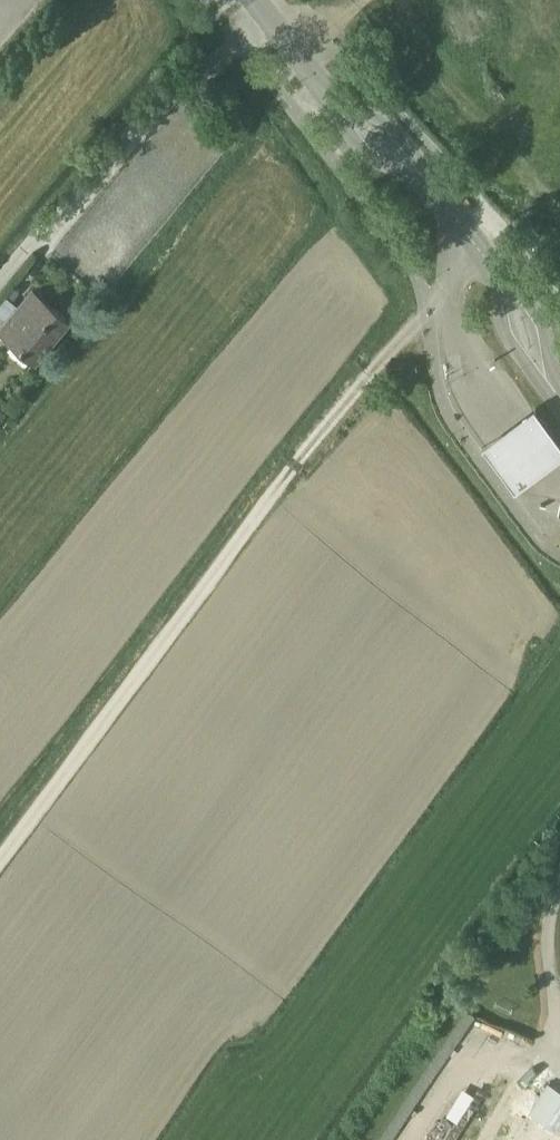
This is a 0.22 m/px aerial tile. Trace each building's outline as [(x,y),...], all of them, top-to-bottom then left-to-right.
[(0,331),(36,360),(70,319),(46,298),(33,314),(22,305),(20,307),(5,294),(0,299),(0,330),(0,331)] [(483,447),(514,490),(559,457),(559,447),(533,410),(483,447)] [(551,1085),(516,1139),(559,1139),(559,1091),(551,1085)]
